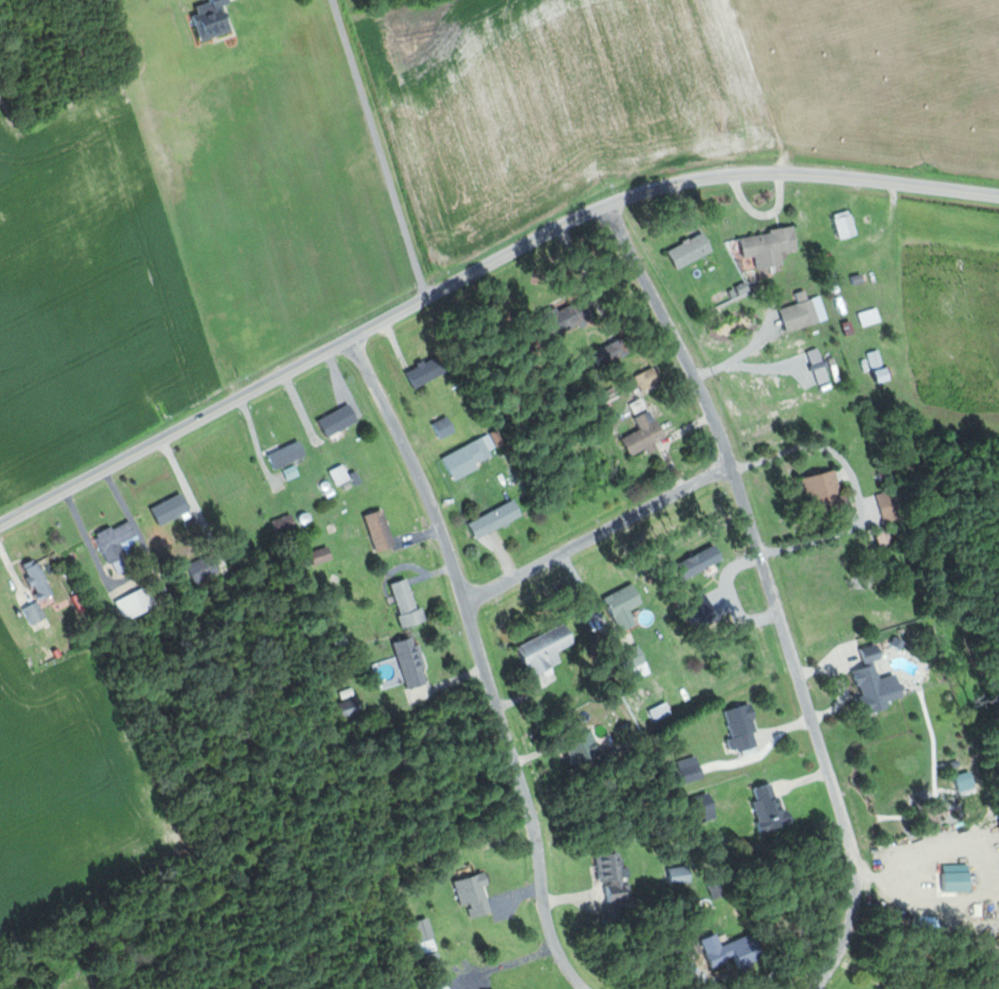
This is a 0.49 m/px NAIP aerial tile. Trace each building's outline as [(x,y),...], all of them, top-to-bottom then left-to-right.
[(211,3),(197,7),(199,14),(194,16),(202,42),(234,32),(226,5),(234,3),(233,0),(210,0),(211,3)] [(835,215),(841,240),(860,235),(853,210),(835,215)] [(747,234),(749,269),(785,266),(784,251),(800,250),(798,230),(747,234)] [(670,249),(677,268),(716,253),(708,234),(670,249)] [(859,290),(882,285),(879,271),(856,277),(859,290)] [(790,332),(829,320),(822,296),(810,300),(808,291),(798,294),(801,304),(783,309),(790,332)] [(597,316),(587,298),(558,314),(568,332),(597,316)] [(596,353),(605,370),(634,355),(624,338),(596,353)] [(890,367),(886,369),(879,350),(868,355),(879,384),(894,378),(890,367)] [(409,371),(416,388),(449,374),(442,357),(409,371)] [(361,421),(352,404),(321,420),(330,438),(361,421)] [(637,417),(643,429),(624,438),(633,458),(657,447),(656,444),(668,438),(655,409),(637,417)] [(434,424),(441,439),(457,432),(450,416),(434,424)] [(444,457),(455,479),(496,460),(492,451),(503,445),(497,432),(444,457)] [(269,455),(277,471),(309,455),(301,440),(269,455)] [(341,489),(353,483),(345,465),(332,471),(341,489)] [(811,515),(849,506),(840,470),(802,479),(811,515)] [(904,518),(896,489),(879,494),(887,522),(904,518)] [(154,508),(164,527),(194,511),(184,493),(154,508)] [(470,521),(478,538),(525,518),(518,501),(470,521)] [(398,547),(385,509),(366,516),(379,553),(398,547)] [(300,530),(294,514),(275,520),(280,536),(300,530)] [(130,557),(124,543),(140,536),(133,519),(98,535),(111,566),(130,557)] [(316,565),(335,560),(331,546),(312,552),(316,565)] [(197,584),(221,574),(213,554),(189,564),(197,584)] [(42,602),(55,596),(40,559),(27,564),(42,602)] [(392,584),(405,629),(425,623),(413,578),(392,584)] [(606,599),(623,629),(636,621),(631,612),(646,603),(635,583),(606,599)] [(116,601),(125,622),(159,607),(150,587),(116,601)] [(25,609),(34,625),(47,618),(39,602),(25,609)] [(578,642),(568,622),(519,648),(535,679),(565,663),(560,652),(578,642)] [(397,643),(410,690),(432,684),(419,637),(397,643)] [(864,648),(868,667),(856,669),(862,696),(858,697),(862,716),(892,709),(890,702),(908,698),(906,685),(886,689),(879,661),(886,659),(882,644),(864,648)] [(344,720),(366,713),(360,697),(338,703),(344,720)] [(736,753),(764,746),(753,705),(726,712),(736,753)] [(599,750),(592,736),(569,748),(579,770),(600,759),(596,751),(599,750)] [(683,785),(706,778),(700,756),(677,763),(683,785)] [(793,824),(779,781),(753,790),(767,833),(793,824)] [(720,819),(713,792),(689,798),(696,824),(720,819)] [(599,856),(602,883),(609,882),(611,902),(630,900),(626,853),(599,856)] [(671,886),(696,881),(693,865),(668,869),(671,886)] [(487,887),(491,885),(488,874),(457,882),(464,907),(471,906),(475,919),(494,914),(487,887)] [(423,954),(440,949),(430,918),(413,923),(423,954)] [(725,945),(721,934),(704,940),(714,967),(735,959),(739,968),(767,957),(758,933),(725,945)]
